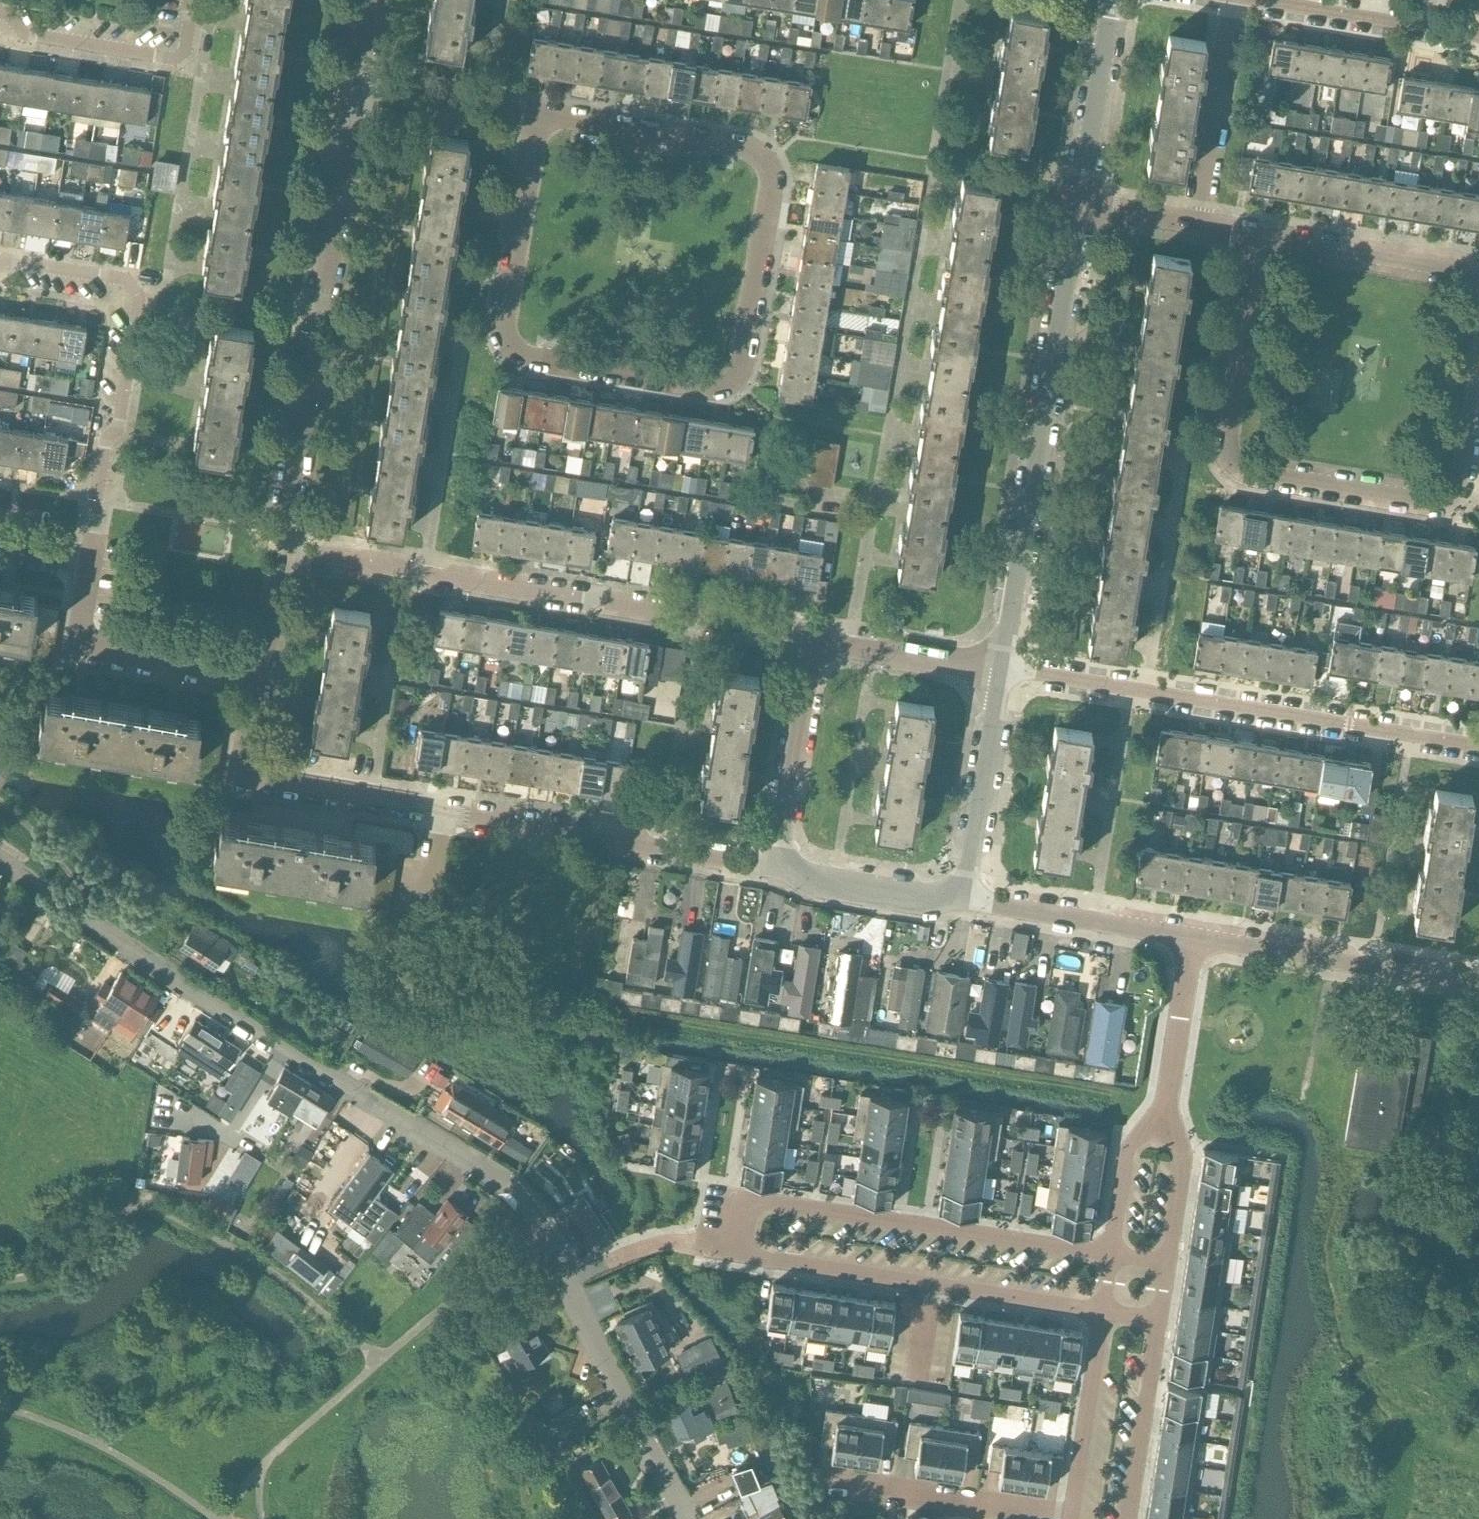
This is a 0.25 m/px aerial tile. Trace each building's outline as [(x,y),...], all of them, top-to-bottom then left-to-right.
[(283,24),(287,0),(251,0),(248,18),(283,24)] [(433,7),(430,6),(428,19),(431,19),(426,47),(462,52),(466,25),(471,26),(472,14),(468,13),(470,0),(434,0),(433,7)] [(586,9),(596,10),(597,0),(588,0),(586,9)] [(610,12),(619,14),(621,0),(612,0),(610,12)] [(644,2),(634,0),(632,16),(651,19),(652,12),(642,10),(644,2)] [(792,7),(815,11),(817,0),(794,0),(792,7)] [(815,11),(838,15),(841,0),(817,0),(815,11)] [(838,15),(862,18),(865,0),(841,0),(838,15)] [(862,18),(884,22),(888,0),(865,0),(862,18)] [(884,22),(908,26),(912,0),(888,0),(884,22)] [(674,7),(666,6),(663,21),(680,23),(683,8),(674,7)] [(1001,73),(1037,79),(1041,52),(1044,53),(1046,40),(1043,40),(1047,12),(1012,7),(1007,34),(1003,34),(1001,46),(1005,47),(1001,73)] [(553,8),(550,23),(559,25),(562,10),(553,8)] [(697,11),(695,26),(704,27),(706,12),(697,11)] [(576,12),(573,27),(582,29),(585,13),(576,12)] [(727,31),(729,16),(720,14),(718,29),(727,31)] [(599,16),(596,31),(605,32),(608,17),(599,16)] [(283,24),(248,18),(243,44),(239,44),(237,56),(242,57),(237,83),(272,89),(277,62),(280,62),(282,51),(279,51),(283,24)] [(743,18),(741,33),(750,35),(752,20),(743,18)] [(631,21),(621,19),(619,35),(628,36),(631,21)] [(766,22),(764,37),(773,38),(775,23),(766,22)] [(644,23),(642,38),(651,40),(654,25),(644,23)] [(787,41),(796,42),(799,27),(789,26),(787,41)] [(668,27),(665,42),(675,44),(677,28),(668,27)] [(810,44),(819,46),(822,32),(822,31),(813,29),(810,44)] [(691,31),(688,46),(698,47),(700,32),(691,31)] [(836,33),(835,34),(833,48),(842,50),(845,34),(836,33)] [(714,34),(711,50),(721,51),(723,36),(714,34)] [(1201,68),(1206,40),(1170,34),(1165,61),(1162,61),(1160,73),(1163,73),(1158,100),(1195,106),(1199,79),(1203,80),(1205,69),(1201,68)] [(856,52),(865,53),(868,38),(859,37),(856,52)] [(557,42),(533,38),(528,70),(551,73),(557,42)] [(737,38),(734,53),(743,55),(746,40),(737,38)] [(1292,74),(1297,42),(1274,38),(1269,70),(1292,74)] [(879,56),(888,57),(891,42),(881,40),(879,56)] [(551,73),(574,77),(579,46),(557,42),(551,73)] [(760,42),(757,57),(766,59),(769,43),(760,42)] [(1322,46),(1297,42),(1292,74),(1316,78),(1322,46)] [(574,77),(597,80),(602,49),(579,46),(574,77)] [(783,46),(780,61),(789,62),(792,47),(783,46)] [(1322,46),(1316,78),(1338,81),(1344,50),(1322,46)] [(602,49),(597,80),(621,84),(626,53),(602,49)] [(806,49),(804,65),(813,66),(815,51),(806,49)] [(1366,54),(1344,50),(1338,81),(1361,85),(1366,54)] [(626,53),(621,84),(644,88),(648,57),(626,53)] [(1366,54),(1361,85),(1385,89),(1390,58),(1366,54)] [(648,57),(644,88),(666,92),(672,61),(648,57)] [(666,92),(690,95),(695,64),(672,61),(666,92)] [(690,95),(712,99),(718,68),(695,64),(690,95)] [(5,65),(0,97),(25,101),(30,69),(5,65)] [(712,99),(735,103),(740,72),(718,68),(712,99)] [(25,101),(49,105),(54,73),(30,69),(25,101)] [(764,76),(740,72),(735,103),(758,107),(764,76)] [(78,77),(54,73),(49,105),(72,109),(78,77)] [(1037,79),(1001,73),(997,100),(992,99),(990,111),(995,112),(990,139),(1026,145),(1030,118),(1033,118),(1035,106),(1032,105),(1037,79)] [(1421,111),(1426,79),(1403,75),(1398,108),(1421,111)] [(787,79),(764,76),(758,107),(782,111),(787,79)] [(102,81),(78,77),(72,109),(96,113),(102,81)] [(810,83),(787,79),(782,111),(805,114),(810,83)] [(1450,83),(1426,79),(1421,111),(1444,115),(1450,83)] [(127,85),(102,81),(96,113),(122,117),(127,85)] [(226,121),(230,121),(231,122),(226,149),(262,155),(266,127),(269,128),(271,116),(268,115),(272,89),(237,83),(233,110),(228,109),(226,121)] [(1444,115),(1467,119),(1472,87),(1450,83),(1444,115)] [(127,85),(122,117),(158,123),(163,91),(127,85)] [(1472,87),(1467,119),(1465,130),(1478,132),(1478,88),(1472,87)] [(1190,132),(1195,106),(1158,100),(1154,127),(1151,126),(1149,138),(1152,139),(1147,166),(1183,172),(1188,145),(1192,146),(1194,134),(1193,134),(1194,132),(1190,132)] [(1270,120),(1272,105),(1263,103),(1261,118),(1270,120)] [(1285,122),(1294,124),(1296,109),(1287,108),(1285,122)] [(1307,126),(1317,128),(1319,113),(1310,111),(1307,126)] [(1340,131),(1342,116),(1333,115),(1330,130),(1340,131)] [(1353,134),(1362,135),(1365,120),(1356,119),(1353,134)] [(1387,124),(1385,139),(1393,140),(1402,142),(1404,127),(1395,125),(1387,124)] [(12,128),(0,126),(0,142),(9,144),(12,128)] [(1281,143),(1284,128),(1275,127),(1272,142),(1281,143)] [(1416,144),(1426,146),(1428,131),(1419,129),(1416,144)] [(27,130),(25,146),(41,149),(44,133),(27,130)] [(1304,147),(1307,132),(1298,131),(1295,146),(1304,147)] [(57,151),(60,135),(44,133),(41,149),(57,151)] [(422,199),(457,205),(461,179),(465,179),(467,167),(463,166),(467,139),(432,133),(428,160),(425,160),(423,172),(426,172),(422,199)] [(1448,149),(1451,134),(1442,133),(1439,148),(1448,149)] [(1330,136),(1321,134),(1318,149),(1327,151),(1330,136)] [(69,137),(66,153),(89,157),(92,141),(69,137)] [(1471,153),(1474,138),(1465,137),(1462,152),(1471,153)] [(1352,140),(1343,138),(1341,153),(1350,155),(1352,140)] [(92,141),(89,157),(105,159),(107,143),(92,141)] [(1373,159),(1375,144),(1366,142),(1364,157),(1373,159)] [(139,166),(142,149),(124,146),(122,163),(139,166)] [(1396,162),(1398,147),(1389,146),(1387,161),(1396,162)] [(1398,148),(1397,159),(1403,160),(1405,149),(1398,148)] [(262,155),(226,149),(222,175),(218,174),(215,186),(220,187),(215,214),(250,220),(255,193),(258,193),(260,182),(257,181),(262,155)] [(1422,151),(1412,150),(1410,165),(1419,166),(1422,151)] [(24,152),(21,167),(38,170),(40,155),(24,152)] [(1444,155),(1435,154),(1433,169),(1442,170),(1444,155)] [(54,173),(56,157),(40,155),(38,170),(54,173)] [(1241,155),(1238,175),(1251,177),(1254,157),(1241,155)] [(1251,177),(1249,188),(1273,192),(1278,161),(1255,157),(1251,177)] [(1465,174),(1467,159),(1458,158),(1456,173),(1465,174)] [(72,160),(69,176),(86,178),(88,163),(72,160)] [(158,161),(153,185),(173,188),(177,164),(158,161)] [(1278,161),(1273,192),(1296,196),(1301,164),(1278,161)] [(845,191),(849,167),(818,162),(814,185),(845,191)] [(102,181),(105,165),(88,163),(86,178),(102,181)] [(1296,196),(1319,200),(1324,168),(1301,164),(1296,196)] [(1319,200),(1342,204),(1347,172),(1324,168),(1319,200)] [(148,173),(121,169),(118,184),(145,188),(148,173)] [(1342,204),(1365,207),(1370,176),(1347,172),(1342,204)] [(1394,180),(1370,176),(1365,207),(1388,211),(1394,180)] [(952,244),(988,250),(992,223),(996,223),(997,211),(994,211),(999,183),(963,177),(959,204),(955,204),(953,216),(957,217),(952,244)] [(1388,211),(1411,215),(1416,183),(1394,180),(1388,211)] [(1439,187),(1416,183),(1411,215),(1433,219),(1439,187)] [(814,185),(810,208),(841,214),(845,191),(814,185)] [(1462,191),(1439,187),(1433,219),(1457,223),(1462,191)] [(887,200),(902,202),(904,192),(889,190),(887,200)] [(3,225),(9,193),(0,191),(0,224),(3,225)] [(1462,191),(1457,223),(1478,226),(1478,194),(1462,191)] [(3,225),(27,229),(33,197),(9,193),(3,225)] [(27,229),(51,233),(57,201),(33,197),(27,229)] [(457,205),(422,199),(417,226),(414,225),(412,237),(415,238),(411,265),(446,271),(451,243),(455,244),(457,232),(453,232),(457,205)] [(81,205),(57,201),(51,233),(76,237),(81,205)] [(76,237),(101,241),(107,209),(81,205),(76,237)] [(810,208),(806,231),(837,237),(841,214),(810,208)] [(107,209),(101,241),(126,245),(131,213),(107,209)] [(885,213),(879,247),(911,252),(917,219),(885,213)] [(250,220),(215,214),(211,240),(207,239),(205,251),(209,252),(204,279),(240,285),(244,258),(248,258),(249,247),(246,246),(250,220)] [(806,231),(802,254),(834,260),(837,237),(806,231)] [(988,250),(952,244),(948,270),(944,269),(942,281),(946,282),(942,310),(977,316),(982,287),(985,288),(986,276),(984,275),(988,250)] [(1142,317),(1178,323),(1183,297),(1187,298),(1189,286),(1185,285),(1189,257),(1153,251),(1149,279),(1146,278),(1144,291),(1147,291),(1142,317)] [(830,283),(834,260),(802,254),(798,278),(830,283)] [(878,258),(877,268),(892,270),(894,261),(878,258)] [(400,330),(436,336),(440,309),(444,310),(446,298),(442,297),(446,271),(411,265),(407,292),(404,291),(401,303),(405,303),(400,330)] [(826,307),(830,283),(798,278),(795,301),(826,307)] [(872,292),(896,296),(898,284),(874,280),(872,292)] [(822,330),(826,307),(795,301),(791,325),(822,330)] [(868,315),(884,317),(885,308),(870,305),(868,315)] [(977,316),(942,310),(937,335),(933,334),(931,347),(935,348),(931,374),(967,380),(971,353),(974,353),(976,341),(973,341),(977,316)] [(9,347),(14,315),(0,312),(0,345),(9,347)] [(14,315),(9,347),(33,351),(38,319),(14,315)] [(1132,383),(1167,389),(1172,362),(1176,362),(1178,351),(1174,350),(1178,323),(1142,317),(1138,344),(1135,343),(1134,356),(1137,356),(1133,377),(1132,383)] [(38,319),(33,351),(58,355),(63,323),(38,319)] [(63,323),(58,355),(82,359),(88,327),(63,323)] [(207,388),(243,394),(247,369),(249,369),(251,357),(248,356),(253,329),(217,324),(213,351),(209,351),(207,362),(211,363),(209,377),(207,388)] [(818,353),(822,330),(791,325),(787,348),(818,353)] [(865,337),(864,337),(880,340),(880,339),(881,330),(866,328),(865,337)] [(390,394),(426,400),(430,374),(433,375),(436,363),(431,362),(436,336),(400,330),(396,356),(393,356),(391,367),(395,368),(390,394)] [(855,347),(858,348),(856,359),(861,360),(893,366),(897,342),(880,339),(880,340),(864,337),(864,338),(856,337),(855,347)] [(814,376),(818,353),(787,348),(783,371),(814,376)] [(856,383),(856,384),(863,385),(863,384),(890,388),(893,366),(861,360),(857,383),(856,383)] [(19,387),(21,370),(6,368),(3,384),(19,387)] [(811,399),(814,376),(783,371),(779,394),(811,399)] [(36,373),(34,389),(51,392),(54,376),(36,373)] [(920,439),(956,445),(960,418),(963,419),(965,407),(962,406),(967,380),(931,374),(926,401),(922,400),(920,412),(924,412),(920,439)] [(67,395),(70,378),(54,376),(51,392),(67,395)] [(83,377),(81,393),(92,395),(94,379),(83,377)] [(1167,389),(1132,383),(1128,410),(1125,409),(1123,421),(1125,422),(1121,448),(1157,454),(1161,427),(1165,428),(1167,416),(1163,415),(1167,389)] [(853,407),(886,412),(890,388),(863,384),(863,385),(861,399),(854,398),(853,407)] [(495,416),(518,420),(524,389),(500,385),(495,416)] [(239,433),(240,424),(241,421),(238,420),(243,394),(207,388),(203,415),(199,414),(197,426),(201,427),(196,454),(232,460),(236,433),(239,433)] [(518,420),(541,424),(547,393),(524,389),(518,420)] [(18,392),(2,390),(0,400),(0,406),(15,408),(18,392)] [(568,397),(547,393),(541,424),(563,428),(568,397)] [(383,421),(381,429),(381,433),(384,433),(379,459),(415,466),(419,439),(423,440),(425,428),(421,427),(426,400),(390,394),(386,421),(383,421)] [(50,398),(33,395),(30,411),(47,414),(50,400),(49,400),(50,398)] [(563,428),(561,439),(585,443),(587,432),(592,401),(569,397),(568,397),(563,428)] [(57,415),(59,401),(50,400),(47,414),(57,415)] [(616,405),(592,401),(587,432),(611,436),(616,405)] [(616,405),(611,436),(633,440),(638,408),(616,405)] [(638,408),(633,440),(656,443),(661,412),(638,408)] [(661,412),(656,443),(679,447),(684,416),(661,412)] [(684,416),(679,447),(702,451),(707,419),(684,416)] [(707,419),(702,451),(725,454),(730,423),(707,419)] [(725,454),(748,458),(754,427),(730,423),(725,454)] [(14,462),(20,430),(0,427),(0,460),(14,462)] [(20,430),(14,462),(38,466),(44,434),(20,430)] [(44,434),(38,466),(63,470),(66,453),(77,455),(80,440),(44,434)] [(832,485),(840,442),(815,438),(808,481),(832,485)] [(909,504),(945,510),(949,484),(952,484),(954,472),(951,471),(956,445),(920,439),(915,466),(911,465),(909,477),(913,478),(909,504)] [(490,442),(488,457),(497,458),(500,443),(491,442),(490,442)] [(524,446),(515,445),(512,460),(521,461),(524,446)] [(1110,514),(1146,519),(1150,493),(1155,493),(1157,481),(1152,481),(1157,454),(1121,448),(1117,475),(1114,474),(1112,487),(1114,487),(1110,514)] [(544,465),(547,450),(537,449),(535,464),(544,465)] [(560,453),(558,468),(566,470),(568,455),(560,453)] [(590,473),(592,458),(583,456),(581,471),(590,473)] [(372,486),(370,494),(370,498),(373,499),(368,526),(404,532),(408,504),(412,505),(414,493),(410,492),(415,466),(379,459),(375,486),(372,486)] [(606,460),(604,475),(613,476),(615,461),(606,460)] [(629,464),(627,479),(636,480),(639,465),(629,464)] [(500,466),(498,481),(508,482),(510,467),(500,466)] [(652,467),(650,483),(659,484),(661,469),(652,467)] [(523,470),(521,485),(531,486),(533,471),(523,470)] [(675,471),(673,486),(682,488),(684,473),(675,471)] [(547,474),(544,489),(554,490),(556,475),(547,474)] [(707,477),(698,475),(696,490),(705,492),(707,477)] [(569,477),(567,492),(577,494),(579,479),(569,477)] [(721,479),(718,494),(728,495),(730,480),(721,479)] [(633,487),(630,503),(640,504),(642,489),(633,487)] [(656,492),(653,507),(663,508),(665,493),(656,492)] [(678,495),(676,510),(686,512),(688,496),(678,495)] [(701,499),(699,514),(709,515),(711,500),(701,499)] [(725,503),(722,518),(732,519),(734,504),(725,503)] [(945,510),(909,504),(905,531),(900,530),(898,542),(902,543),(898,570),(917,573),(916,576),(920,576),(920,574),(934,576),(938,549),(941,549),(944,537),(940,536),(945,510)] [(1244,508),(1225,505),(1221,504),(1215,536),(1239,540),(1244,508)] [(748,507),(746,522),(755,523),(758,508),(748,507)] [(1239,540),(1262,544),(1267,512),(1244,508),(1239,540)] [(771,510),(769,525),(778,527),(781,512),(771,510)] [(502,516),(479,512),(474,543),(497,547),(502,516)] [(1262,544),(1285,547),(1290,516),(1267,512),(1262,544)] [(794,514),(791,529),(801,530),(803,515),(794,514)] [(1146,519),(1110,514),(1106,540),(1103,540),(1101,552),(1104,553),(1100,579),(1135,584),(1139,558),(1144,559),(1146,547),(1142,546),(1146,519)] [(497,547),(520,551),(524,520),(502,516),(497,547)] [(1285,547),(1308,551),(1313,520),(1290,516),(1285,547)] [(607,549),(625,552),(631,553),(636,521),(612,517),(607,549)] [(817,518),(815,533),(824,535),(827,519),(817,518)] [(520,551),(543,555),(548,524),(524,520),(520,551)] [(1308,551),(1331,555),(1336,524),(1313,520),(1308,551)] [(654,557),(659,525),(636,521),(631,553),(654,557)] [(543,555),(567,559),(572,528),(548,524),(543,555)] [(1331,555),(1354,559),(1359,527),(1336,524),(1331,555)] [(654,557),(677,561),(682,529),(659,525),(654,557)] [(1382,531),(1359,527),(1354,559),(1377,563),(1382,531)] [(572,528),(567,559),(590,563),(595,532),(572,528)] [(677,561),(700,564),(706,532),(682,529),(677,561)] [(1377,563),(1400,566),(1405,535),(1382,531),(1377,563)] [(700,564),(723,568),(729,536),(706,532),(700,564)] [(1400,566),(1423,570),(1428,539),(1405,535),(1400,566)] [(723,568),(746,572),(752,540),(729,536),(723,568)] [(798,548),(793,580),(816,583),(824,540),(800,536),(798,548)] [(1423,570),(1445,574),(1451,543),(1428,539),(1423,570)] [(775,544),(752,540),(746,572),(769,576),(775,544)] [(1445,574),(1470,578),(1475,547),(1451,543),(1445,574)] [(798,548),(775,544),(769,576),(793,580),(798,548)] [(1211,560),(1209,575),(1218,577),(1220,562),(1211,560)] [(1235,564),(1233,579),(1242,581),(1244,566),(1235,564)] [(1258,568),(1255,583),(1264,585),(1267,570),(1258,568)] [(1281,572),(1278,587),(1287,588),(1290,573),(1281,572)] [(1328,572),(1324,595),(1333,596),(1336,581),(1335,581),(1337,574),(1328,572)] [(1303,576),(1301,591),(1310,592),(1313,577),(1303,576)] [(1135,584),(1100,579),(1095,606),(1093,605),(1091,617),(1093,618),(1089,645),(1124,651),(1129,623),(1133,624),(1135,612),(1131,611),(1135,584)] [(1222,583),(1220,599),(1229,600),(1232,585),(1222,583)] [(1350,584),(1347,599),(1356,600),(1359,585),(1350,584)] [(1245,587),(1243,602),(1252,604),(1254,589),(1245,587)] [(1373,587),(1370,602),(1379,604),(1382,589),(1373,587)] [(0,589),(0,633),(30,638),(27,655),(52,659),(61,606),(37,602),(39,595),(0,589)] [(1268,591),(1265,606),(1266,606),(1265,615),(1273,617),(1277,593),(1268,591)] [(1395,591),(1393,606),(1402,608),(1405,593),(1395,591)] [(1291,595),(1288,610),(1297,612),(1300,597),(1291,595)] [(1418,595),(1416,610),(1425,612),(1428,597),(1418,595)] [(1314,599),(1312,614),(1321,616),(1321,617),(1329,618),(1331,602),(1331,603),(1323,602),(1324,601),(1314,599)] [(1441,599),(1438,614),(1448,616),(1450,600),(1441,599)] [(1351,621),(1361,622),(1363,607),(1354,606),(1331,602),(1329,618),(1351,622),(1351,621)] [(1463,619),(1466,604),(1456,602),(1453,618),(1463,619)] [(324,672),(359,678),(364,651),(368,651),(369,640),(365,639),(370,611),(335,606),(330,633),(327,633),(325,644),(328,645),(324,672)] [(436,641),(459,645),(464,613),(441,609),(436,641)] [(1377,610),(1374,625),(1384,626),(1386,611),(1377,610)] [(459,645),(482,649),(487,617),(464,613),(459,645)] [(1400,613),(1397,629),(1407,630),(1409,615),(1400,613)] [(510,621),(487,617),(482,649),(505,653),(510,621)] [(1423,617),(1421,633),(1430,634),(1433,619),(1423,617)] [(1334,637),(1329,668),(1353,672),(1358,641),(1361,622),(1351,621),(1351,622),(1337,620),(1334,637)] [(510,621),(505,653),(528,657),(533,625),(510,621)] [(1447,621),(1444,636),(1444,637),(1443,647),(1451,648),(1453,638),(1456,623),(1447,621)] [(533,625),(528,657),(552,661),(557,629),(533,625)] [(1470,625),(1467,640),(1476,642),(1478,627),(1470,625)] [(557,629),(552,661),(574,664),(579,633),(557,629)] [(1223,635),(1199,631),(1194,663),(1217,666),(1223,635)] [(579,633),(574,664),(597,668),(602,637),(579,633)] [(1217,666),(1240,670),(1245,639),(1223,635),(1217,666)] [(602,637),(597,668),(619,672),(625,640),(602,637)] [(1240,670),(1262,674),(1268,642),(1245,639),(1240,670)] [(625,640),(619,672),(643,676),(648,644),(625,640)] [(1381,645),(1358,641),(1353,672),(1376,676),(1381,645)] [(1262,674),(1285,677),(1291,646),(1268,642),(1262,674)] [(1404,649),(1381,645),(1376,676),(1399,680),(1404,649)] [(1291,646),(1285,677),(1310,682),(1315,650),(1291,646)] [(1427,652),(1404,649),(1399,680),(1422,684),(1427,652)] [(1450,656),(1427,652),(1422,684),(1445,688),(1450,656)] [(1473,660),(1450,656),(1445,688),(1468,691),(1473,660)] [(1473,660),(1468,691),(1478,693),(1478,661),(1473,660)] [(440,669),(432,668),(431,668),(429,683),(438,684),(440,669)] [(710,736),(747,742),(751,715),(754,715),(756,703),(753,703),(757,675),(721,670),(717,697),(713,696),(711,709),(715,709),(710,736)] [(455,671),(452,686),(452,687),(461,688),(464,673),(455,671)] [(359,678),(324,672),(320,698),(317,698),(314,709),(318,710),(313,738),(349,743),(353,716),(357,716),(359,705),(355,704),(359,678)] [(484,692),(487,677),(478,675),(475,690),(484,692)] [(507,696),(507,695),(510,681),(500,679),(498,694),(507,696)] [(530,700),(530,699),(533,684),(524,683),(521,698),(530,700)] [(547,687),(544,701),(544,702),(553,703),(556,688),(547,687)] [(449,708),(451,692),(441,690),(439,706),(449,708)] [(569,691),(567,705),(567,706),(576,707),(579,692),(569,691)] [(189,779),(215,783),(224,730),(200,726),(201,719),(181,716),(181,714),(178,714),(178,715),(47,693),(40,736),(192,762),(189,779)] [(464,694),(462,710),(472,711),(475,696),(464,694)] [(592,694),(590,709),(590,710),(599,711),(601,696),(592,694)] [(494,715),(497,699),(487,698),(485,714),(494,715)] [(650,704),(615,698),(613,713),(622,715),(622,714),(647,719),(650,704)] [(886,765),(922,771),(926,744),(929,744),(931,732),(928,731),(933,705),(897,699),(892,725),(889,725),(887,737),(891,737),(886,765)] [(517,719),(520,703),(510,702),(507,717),(517,719)] [(540,723),(543,707),(533,706),(531,721),(540,723)] [(557,709),(554,725),(564,727),(566,711),(557,709)] [(579,713),(577,729),(586,730),(589,715),(579,713)] [(610,734),(612,719),(602,717),(600,732),(610,734)] [(626,721),(624,737),(633,738),(635,723),(626,721)] [(1045,790),(1081,796),(1085,770),(1090,770),(1091,758),(1087,758),(1092,730),(1056,724),(1051,752),(1048,752),(1047,763),(1049,764),(1045,790)] [(1185,731),(1162,728),(1157,759),(1180,763),(1185,731)] [(445,733),(421,729),(416,760),(440,764),(445,733)] [(1180,763),(1204,767),(1209,735),(1185,731),(1180,763)] [(440,764),(463,768),(468,737),(445,733),(440,764)] [(1204,767),(1227,770),(1232,739),(1209,735),(1204,767)] [(747,742),(710,736),(706,762),(703,761),(701,773),(704,774),(700,801),(736,807),(741,780),(743,780),(745,768),(742,768),(747,742)] [(463,768),(486,772),(491,741),(468,737),(463,768)] [(1227,770),(1250,774),(1255,743),(1232,739),(1227,770)] [(514,745),(491,741),(486,772),(508,776),(514,745)] [(1250,774),(1273,778),(1278,747),(1255,743),(1250,774)] [(536,749),(514,745),(508,776),(531,780),(536,749)] [(1273,778),(1296,782),(1301,750),(1278,747),(1273,778)] [(531,780),(554,784),(560,753),(536,749),(531,780)] [(1296,782),(1319,785),(1324,754),(1301,750),(1296,782)] [(554,784),(577,788),(582,756),(560,753),(554,784)] [(1319,785),(1341,789),(1347,758),(1324,754),(1319,785)] [(577,788),(601,792),(606,760),(582,756),(577,788)] [(1370,762),(1347,758),(1341,789),(1364,793),(1361,812),(1372,814),(1372,812),(1373,812),(1376,793),(1365,791),(1370,762)] [(630,764),(606,760),(601,792),(624,796),(630,764)] [(922,771),(886,765),(882,791),(878,790),(876,802),(880,803),(876,830),(911,836),(915,808),(918,809),(920,797),(918,797),(922,771)] [(1153,785),(1150,801),(1160,802),(1162,787),(1153,785)] [(1426,853),(1462,859),(1466,833),(1469,833),(1471,821),(1468,821),(1472,793),(1436,787),(1431,815),(1427,814),(1425,826),(1430,827),(1426,853)] [(1174,804),(1183,806),(1186,791),(1177,789),(1174,804)] [(1081,796),(1045,790),(1041,817),(1038,817),(1036,829),(1038,829),(1034,856),(1070,862),(1074,835),(1079,835),(1081,823),(1077,823),(1081,796)] [(1197,808),(1206,810),(1209,795),(1200,793),(1199,796),(1197,808)] [(1243,816),(1252,817),(1255,802),(1253,802),(1254,795),(1247,794),(1243,816)] [(1188,807),(1197,808),(1199,796),(1189,795),(1188,807)] [(1220,812),(1229,813),(1231,799),(1222,797),(1220,812)] [(1289,823),(1298,825),(1301,810),(1300,810),(1301,802),(1293,801),(1289,823)] [(1266,820),(1275,821),(1278,806),(1269,804),(1266,820)] [(1162,809),(1160,825),(1170,826),(1172,811),(1162,809)] [(1312,827),(1321,829),(1324,814),(1314,812),(1312,827)] [(1368,836),(1388,839),(1392,815),(1373,812),(1372,812),(1372,814),(1368,836)] [(1185,813),(1183,829),(1193,830),(1195,817),(1195,815),(1185,813)] [(1335,831),(1344,832),(1344,834),(1365,837),(1367,824),(1346,821),(1346,817),(1337,816),(1335,831)] [(1204,818),(1195,817),(1193,830),(1193,832),(1202,834),(1204,818)] [(1208,817),(1206,833),(1216,834),(1218,818),(1208,817)] [(389,909),(398,856),(374,851),(375,844),(355,841),(355,839),(352,839),(352,840),(222,818),(215,862),(367,887),(364,904),(389,909)] [(1231,821),(1229,836),(1238,837),(1241,822),(1231,821)] [(1254,824),(1252,840),(1262,842),(1264,826),(1254,824)] [(1278,828),(1275,844),(1285,845),(1287,830),(1278,828)] [(1301,832),(1298,847),(1308,849),(1311,833),(1301,832)] [(1206,835),(1204,847),(1212,848),(1214,836),(1206,835)] [(1323,836),(1321,851),(1331,852),(1333,838),(1323,836)] [(1347,840),(1345,855),(1355,857),(1357,841),(1347,840)] [(1166,852),(1143,848),(1138,879),(1161,883),(1166,852)] [(1189,855),(1166,852),(1161,883),(1184,887),(1189,855)] [(1462,859),(1426,853),(1421,880),(1417,879),(1415,891),(1419,892),(1415,919),(1451,925),(1455,898),(1458,898),(1460,886),(1457,886),(1462,859)] [(1212,859),(1189,855),(1184,887),(1207,891),(1212,859)] [(1235,863),(1212,859),(1207,891),(1230,895),(1235,863)] [(1258,867),(1235,863),(1230,895),(1253,898),(1258,867)] [(1281,871),(1258,867),(1253,898),(1276,902),(1281,871)] [(1304,874),(1281,871),(1276,902),(1299,906),(1304,874)] [(1299,906),(1322,910),(1327,878),(1304,874),(1299,906)] [(1351,882),(1327,878),(1322,910),(1346,913),(1351,882)] [(633,931),(626,978),(654,982),(664,922),(649,919),(647,933),(633,931)] [(213,970),(224,953),(232,958),(238,949),(230,944),(231,943),(196,921),(180,947),(181,948),(180,950),(213,970)] [(704,927),(682,923),(677,952),(670,951),(666,976),(673,977),(671,988),(694,992),(704,927)] [(730,932),(713,929),(703,992),(736,997),(743,952),(727,950),(730,932)] [(1013,944),(1011,955),(1015,956),(1024,957),(1026,947),(1028,933),(1019,932),(1015,931),(1013,944)] [(777,937),(755,934),(745,997),(768,1001),(770,986),(779,987),(783,963),(773,961),(777,937)] [(793,974),(787,974),(784,998),(789,999),(788,1008),(811,1011),(821,941),(798,938),(793,974)] [(15,942),(1,965),(13,973),(27,950),(15,942)] [(864,949),(840,945),(829,1015),(852,1019),(853,1012),(869,1014),(875,971),(861,969),(864,949)] [(248,959),(244,966),(254,972),(258,965),(248,959)] [(925,964),(895,959),(888,1006),(900,1008),(898,1024),(916,1027),(925,964)] [(141,983),(121,970),(112,985),(104,980),(94,996),(87,1006),(89,1017),(110,1030),(116,1019),(123,1009),(126,1011),(130,1005),(125,1002),(128,997),(131,999),(141,983)] [(926,1037),(936,1039),(957,1042),(968,976),(936,971),(926,1037)] [(1010,977),(985,973),(980,1002),(971,1001),(966,1030),(977,1032),(976,1037),(1000,1041),(1010,977)] [(1038,978),(1017,975),(1007,1039),(1028,1042),(1030,1029),(1037,1030),(1040,1013),(1033,1012),(1038,978)] [(54,981),(46,994),(78,1013),(86,1001),(54,981)] [(1081,986),(1057,982),(1047,1047),(1075,1052),(1083,1002),(1078,1001),(1081,986)] [(123,1009),(116,1019),(135,1031),(139,1026),(146,1031),(161,1008),(153,1003),(159,994),(141,983),(131,999),(128,997),(125,1002),(130,1005),(126,1011),(123,1009)] [(643,990),(622,987),(620,1000),(641,1004),(641,1003),(643,991),(643,990)] [(643,991),(641,1003),(659,1006),(661,994),(643,991)] [(661,994),(659,1006),(659,1007),(680,1010),(680,1009),(682,997),(661,994)] [(1084,1063),(1094,1065),(1115,1068),(1126,1002),(1126,1001),(1094,996),(1084,1063)] [(682,997),(680,1009),(699,1012),(701,1000),(682,997)] [(701,1000),(699,1012),(698,1013),(719,1017),(720,1016),(721,1004),(722,1003),(701,1000)] [(721,1004),(720,1016),(738,1019),(740,1007),(721,1004)] [(738,1019),(738,1020),(759,1023),(759,1022),(761,1010),(740,1007),(738,1019)] [(761,1010),(759,1022),(778,1025),(779,1013),(761,1010)] [(334,1020),(354,1034),(360,1026),(340,1012),(334,1020)] [(872,1012),(867,1039),(880,1041),(882,1030),(885,1014),(872,1012)] [(778,1025),(777,1026),(798,1030),(800,1016),(780,1013),(779,1013),(778,1025)] [(196,1019),(185,1037),(229,1065),(240,1048),(196,1019)] [(838,1035),(840,1023),(819,1019),(817,1033),(838,1036),(838,1035)] [(1431,1036),(1381,1027),(1347,1022),(1340,1061),(1357,1064),(1345,1138),(1344,1138),(1344,1139),(1396,1148),(1396,1146),(1395,1146),(1399,1125),(1415,1128),(1431,1036)] [(885,1043),(895,1044),(897,1032),(887,1030),(885,1043)] [(400,1050),(367,1031),(356,1049),(389,1069),(400,1050)] [(918,1036),(897,1032),(895,1044),(895,1045),(916,1049),(916,1048),(918,1036)] [(936,1039),(926,1037),(918,1036),(916,1048),(934,1051),(936,1039)] [(934,1051),(934,1052),(955,1055),(955,1054),(957,1042),(936,1039),(934,1051)] [(976,1045),(957,1042),(955,1054),(974,1057),(976,1045)] [(974,1057),(974,1058),(995,1062),(995,1061),(997,1049),(976,1045),(974,1057)] [(1015,1052),(997,1049),(995,1061),(1013,1064),(1015,1052)] [(1013,1064),(1013,1065),(1034,1068),(1034,1067),(1036,1055),(1015,1052),(1013,1064)] [(662,1063),(658,1084),(706,1091),(709,1070),(705,1069),(707,1059),(694,1057),(668,1053),(666,1063),(662,1063)] [(1055,1058),(1036,1055),(1034,1067),(1053,1070),(1055,1058)] [(1053,1070),(1053,1071),(1074,1074),(1076,1062),(1055,1058),(1053,1070)] [(1076,1062),(1074,1074),(1092,1077),(1094,1065),(1084,1063),(1076,1062)] [(1115,1068),(1094,1065),(1092,1077),(1113,1081),(1115,1068)] [(292,1111),(295,1106),(300,1099),(311,1082),(286,1066),(268,1095),(292,1111)] [(623,1068),(621,1078),(632,1080),(633,1070),(623,1068)] [(438,1071),(434,1078),(443,1083),(447,1077),(438,1071)] [(756,1077),(753,1098),(801,1106),(804,1084),(756,1077)] [(300,1099),(295,1106),(318,1121),(334,1096),(311,1082),(300,1099)] [(434,1107),(475,1132),(485,1114),(495,1120),(500,1111),(454,1084),(450,1091),(445,1088),(434,1107)] [(703,1111),(706,1091),(658,1084),(655,1104),(703,1111)] [(620,1088),(618,1098),(628,1100),(630,1089),(620,1088)] [(860,1093),(857,1114),(904,1122),(908,1100),(860,1093)] [(829,1106),(831,1096),(820,1094),(819,1104),(829,1106)] [(841,1097),(831,1096),(829,1106),(840,1107),(841,1097)] [(627,1110),(628,1100),(618,1098),(617,1109),(627,1110)] [(797,1126),(801,1106),(753,1098),(750,1118),(797,1126)] [(652,1123),(652,1124),(700,1131),(703,1111),(655,1104),(655,1105),(665,1106),(662,1125),(652,1123)] [(955,1108),(952,1129),(999,1136),(1002,1115),(955,1108)] [(512,1119),(500,1111),(495,1120),(485,1114),(475,1132),(499,1147),(511,1129),(507,1126),(512,1119)] [(901,1142),(904,1122),(857,1114),(854,1134),(901,1142)] [(750,1118),(747,1139),(785,1144),(788,1125),(797,1127),(797,1126),(750,1118)] [(814,1118),(812,1128),(822,1130),(824,1119),(814,1118)] [(829,1131),(839,1132),(840,1122),(830,1120),(829,1131)] [(652,1124),(649,1144),(698,1152),(698,1151),(697,1151),(700,1131),(652,1124)] [(1058,1124),(1055,1145),(1103,1152),(1106,1131),(1058,1124)] [(1018,1135),(1028,1136),(1029,1126),(1019,1125),(1018,1135)] [(1029,1126),(1028,1136),(1038,1138),(1040,1128),(1029,1126)] [(821,1140),(822,1130),(812,1128),(811,1139),(821,1140)] [(952,1129),(948,1149),(996,1156),(999,1136),(952,1129)] [(621,1144),(631,1141),(628,1131),(619,1134),(621,1144)] [(837,1142),(839,1132),(829,1131),(827,1141),(837,1142)] [(863,1137),(860,1156),(898,1162),(901,1142),(854,1134),(854,1135),(863,1137)] [(214,1140),(182,1135),(177,1177),(200,1180),(202,1162),(211,1163),(214,1140)] [(782,1164),(785,1144),(747,1139),(744,1158),(743,1158),(743,1159),(783,1165),(783,1164),(782,1164)] [(633,1151),(631,1141),(621,1144),(623,1154),(633,1151)] [(301,1169),(312,1151),(301,1144),(290,1162),(301,1169)] [(654,1166),(695,1173),(698,1152),(649,1144),(649,1145),(657,1146),(654,1166)] [(1055,1145),(1052,1165),(1100,1172),(1103,1152),(1055,1145)] [(1011,1159),(1021,1160),(1022,1150),(1012,1148),(1011,1159)] [(1204,1148),(1200,1174),(1240,1180),(1244,1154),(1204,1148)] [(948,1149),(945,1169),(983,1175),(986,1156),(996,1157),(996,1156),(948,1149)] [(352,1223),(357,1217),(371,1227),(388,1204),(378,1197),(380,1195),(379,1190),(378,1189),(393,1169),(370,1151),(328,1206),(352,1223)] [(1027,1161),(1037,1163),(1039,1152),(1029,1151),(1027,1161)] [(895,1181),(898,1162),(860,1156),(857,1175),(856,1175),(856,1176),(896,1182),(896,1181),(895,1181)] [(808,1158),(806,1168),(816,1170),(818,1160),(808,1158)] [(780,1186),(783,1165),(743,1159),(739,1180),(780,1186)] [(1019,1171),(1021,1160),(1011,1159),(1009,1169),(1019,1171)] [(823,1171),(833,1172),(834,1162),(824,1161),(823,1171)] [(1036,1173),(1037,1163),(1027,1161),(1026,1172),(1036,1173)] [(1052,1165),(1049,1185),(1097,1193),(1100,1172),(1052,1165)] [(816,1170),(806,1168),(805,1179),(815,1180),(816,1170)] [(1272,1168),(1269,1185),(1276,1186),(1278,1169),(1272,1168)] [(941,1188),(941,1189),(981,1196),(982,1195),(980,1194),(983,1175),(945,1169),(942,1189),(941,1188)] [(831,1183),(833,1172),(823,1171),(821,1181),(831,1183)] [(1201,1175),(1197,1199),(1236,1205),(1240,1180),(1200,1174),(1199,1175),(1201,1175)] [(896,1182),(856,1176),(852,1197),(893,1203),(896,1182)] [(1046,1205),(1095,1213),(1095,1212),(1094,1212),(1097,1193),(1049,1185),(1046,1205)] [(1276,1186),(1269,1185),(1266,1201),(1273,1202),(1276,1186)] [(981,1196),(941,1189),(938,1210),(978,1216),(981,1196)] [(1006,1189),(1005,1199),(1015,1201),(1016,1190),(1006,1189)] [(1022,1191),(1021,1202),(1031,1203),(1032,1193),(1022,1191)] [(583,1194),(556,1212),(578,1245),(590,1238),(597,1248),(617,1235),(609,1223),(604,1226),(583,1194)] [(420,1199),(395,1231),(405,1239),(414,1246),(431,1259),(442,1245),(467,1214),(447,1198),(436,1212),(420,1199)] [(1013,1211),(1015,1201),(1005,1199),(1003,1209),(1013,1211)] [(1232,1230),(1236,1205),(1197,1199),(1193,1224),(1232,1230)] [(1029,1213),(1031,1203),(1021,1202),(1019,1212),(1029,1213)] [(1051,1228),(1091,1234),(1095,1213),(1046,1205),(1046,1206),(1054,1208),(1051,1228)] [(1264,1218),(1261,1235),(1268,1236),(1271,1219),(1264,1218)] [(1193,1224),(1189,1249),(1228,1255),(1232,1230),(1193,1224)] [(1268,1236),(1261,1235),(1259,1251),(1266,1252),(1268,1236)] [(1224,1280),(1228,1255),(1189,1249),(1185,1274),(1224,1280)] [(1256,1268),(1254,1284),(1260,1286),(1263,1269),(1256,1268)] [(1220,1305),(1224,1280),(1185,1274),(1182,1299),(1220,1305)] [(766,1324),(787,1327),(794,1287),(773,1283),(766,1324)] [(1258,1302),(1260,1286),(1254,1284),(1251,1301),(1258,1302)] [(795,1287),(794,1287),(787,1327),(788,1327),(788,1326),(807,1329),(805,1338),(806,1339),(814,1291),(794,1288),(795,1287)] [(834,1294),(814,1291),(806,1339),(826,1342),(834,1294)] [(854,1297),(834,1294),(826,1342),(847,1345),(854,1297)] [(873,1300),(854,1297),(847,1345),(849,1335),(867,1338),(866,1348),(867,1348),(874,1299),(873,1299),(873,1300)] [(895,1302),(874,1299),(867,1348),(888,1351),(895,1302)] [(1217,1330),(1220,1305),(1182,1299),(1178,1324),(1217,1330)] [(617,1322),(639,1365),(669,1350),(648,1307),(617,1322)] [(504,1339),(521,1368),(534,1360),(539,1361),(545,1358),(547,1353),(549,1352),(524,1310),(497,1326),(494,1319),(479,1328),(489,1347),(504,1339)] [(973,1364),(981,1316),(960,1312),(952,1361),(973,1364)] [(982,1316),(981,1316),(973,1364),(993,1367),(1001,1320),(982,1317),(982,1316)] [(1249,1318),(1246,1334),(1253,1335),(1255,1319),(1249,1318)] [(1021,1323),(1001,1320),(993,1367),(994,1368),(996,1358),(1015,1361),(1021,1323)] [(1041,1326),(1021,1323),(1015,1361),(1034,1364),(1033,1374),(1034,1374),(1041,1326)] [(1213,1355),(1217,1330),(1178,1324),(1174,1348),(1173,1348),(1213,1355)] [(1060,1329),(1041,1326),(1034,1374),(1054,1377),(1061,1328),(1060,1329)] [(1083,1331),(1061,1328),(1054,1377),(1075,1380),(1083,1331)] [(1250,1352),(1253,1335),(1246,1334),(1243,1351),(1250,1352)] [(711,1337),(682,1351),(693,1373),(721,1359),(711,1337)] [(1209,1380),(1213,1355),(1173,1348),(1169,1374),(1209,1381),(1209,1380)] [(772,1360),(782,1361),(784,1351),(774,1350),(772,1360)] [(782,1361),(789,1362),(793,1363),(794,1353),(784,1351),(782,1361)] [(812,1366),(822,1367),(824,1358),(814,1356),(812,1366)] [(834,1359),(824,1358),(822,1367),(833,1369),(834,1359)] [(721,1380),(740,1372),(734,1361),(716,1369),(721,1380)] [(853,1372),(863,1374),(864,1364),(854,1362),(853,1372)] [(875,1365),(864,1364),(863,1374),(873,1375),(875,1365)] [(1241,1385),(1246,1382),(1248,1369),(1241,1368),(1238,1385),(1241,1385)] [(959,1389),(969,1390),(971,1380),(961,1379),(959,1389)] [(971,1380),(969,1390),(980,1392),(981,1382),(971,1380)] [(546,1391),(554,1407),(572,1397),(564,1382),(546,1391)] [(727,1385),(725,1382),(707,1391),(710,1398),(704,1401),(708,1411),(715,1408),(719,1418),(739,1410),(740,1412),(747,1409),(735,1382),(727,1385)] [(1163,1409),(1203,1415),(1207,1390),(1208,1390),(1208,1389),(1167,1383),(1163,1409)] [(999,1395),(1010,1397),(1011,1387),(1001,1385),(999,1395)] [(1022,1388),(1011,1387),(1010,1397),(1020,1398),(1022,1388)] [(528,1417),(548,1408),(542,1394),(522,1403),(528,1417)] [(1241,1412),(1243,1399),(1240,1394),(1237,1394),(1234,1411),(1241,1412)] [(1039,1407),(1049,1409),(1051,1398),(1040,1397),(1039,1407)] [(1051,1398),(1049,1409),(1059,1410),(1061,1400),(1051,1398)] [(584,1415),(577,1403),(541,1422),(549,1437),(563,1430),(561,1427),(584,1415)] [(666,1413),(678,1439),(691,1433),(696,1442),(706,1437),(703,1431),(713,1427),(708,1415),(705,1416),(701,1409),(692,1413),(687,1403),(666,1413)] [(842,1462),(854,1464),(862,1414),(826,1409),(821,1443),(833,1445),(831,1458),(842,1459),(842,1462)] [(1199,1440),(1203,1415),(1163,1409),(1163,1410),(1164,1410),(1161,1434),(1199,1440)] [(897,1420),(862,1414),(854,1464),(866,1466),(867,1463),(878,1465),(880,1452),(892,1454),(897,1420)] [(926,1475),(938,1477),(946,1427),(910,1422),(905,1456),(917,1457),(915,1471),(926,1472),(926,1475)] [(946,1427),(938,1477),(950,1479),(950,1476),(962,1478),(964,1465),(976,1466),(981,1433),(946,1427)] [(1231,1428),(1229,1445),(1236,1446),(1238,1429),(1231,1428)] [(1196,1465),(1199,1440),(1161,1434),(1157,1459),(1196,1465)] [(1010,1488),(1022,1490),(1028,1450),(992,1444),(988,1468),(1001,1470),(999,1483),(1010,1485),(1010,1488)] [(1236,1446),(1229,1445),(1226,1461),(1233,1462),(1236,1446)] [(1048,1477),(1060,1479),(1063,1455),(1028,1450),(1022,1490),(1034,1492),(1034,1489),(1045,1491),(1048,1477)] [(610,1518),(613,1518),(630,1509),(615,1485),(600,1459),(582,1470),(610,1518)] [(1192,1490),(1196,1465),(1157,1459),(1153,1484),(1192,1490)] [(752,1464),(732,1471),(741,1495),(761,1487),(752,1464)] [(1224,1478),(1221,1494),(1228,1496),(1231,1479),(1224,1478)] [(756,1514),(759,1518),(785,1518),(777,1503),(778,1502),(777,1500),(779,1499),(772,1483),(737,1497),(745,1516),(755,1512),(756,1514)] [(1188,1515),(1192,1490),(1153,1484),(1149,1509),(1188,1515)] [(1228,1496),(1221,1494),(1219,1511),(1225,1512),(1228,1496)] [(630,1509),(613,1518),(635,1518),(630,1509)] [(1188,1515),(1149,1509),(1148,1518),(1187,1518),(1188,1515)]
